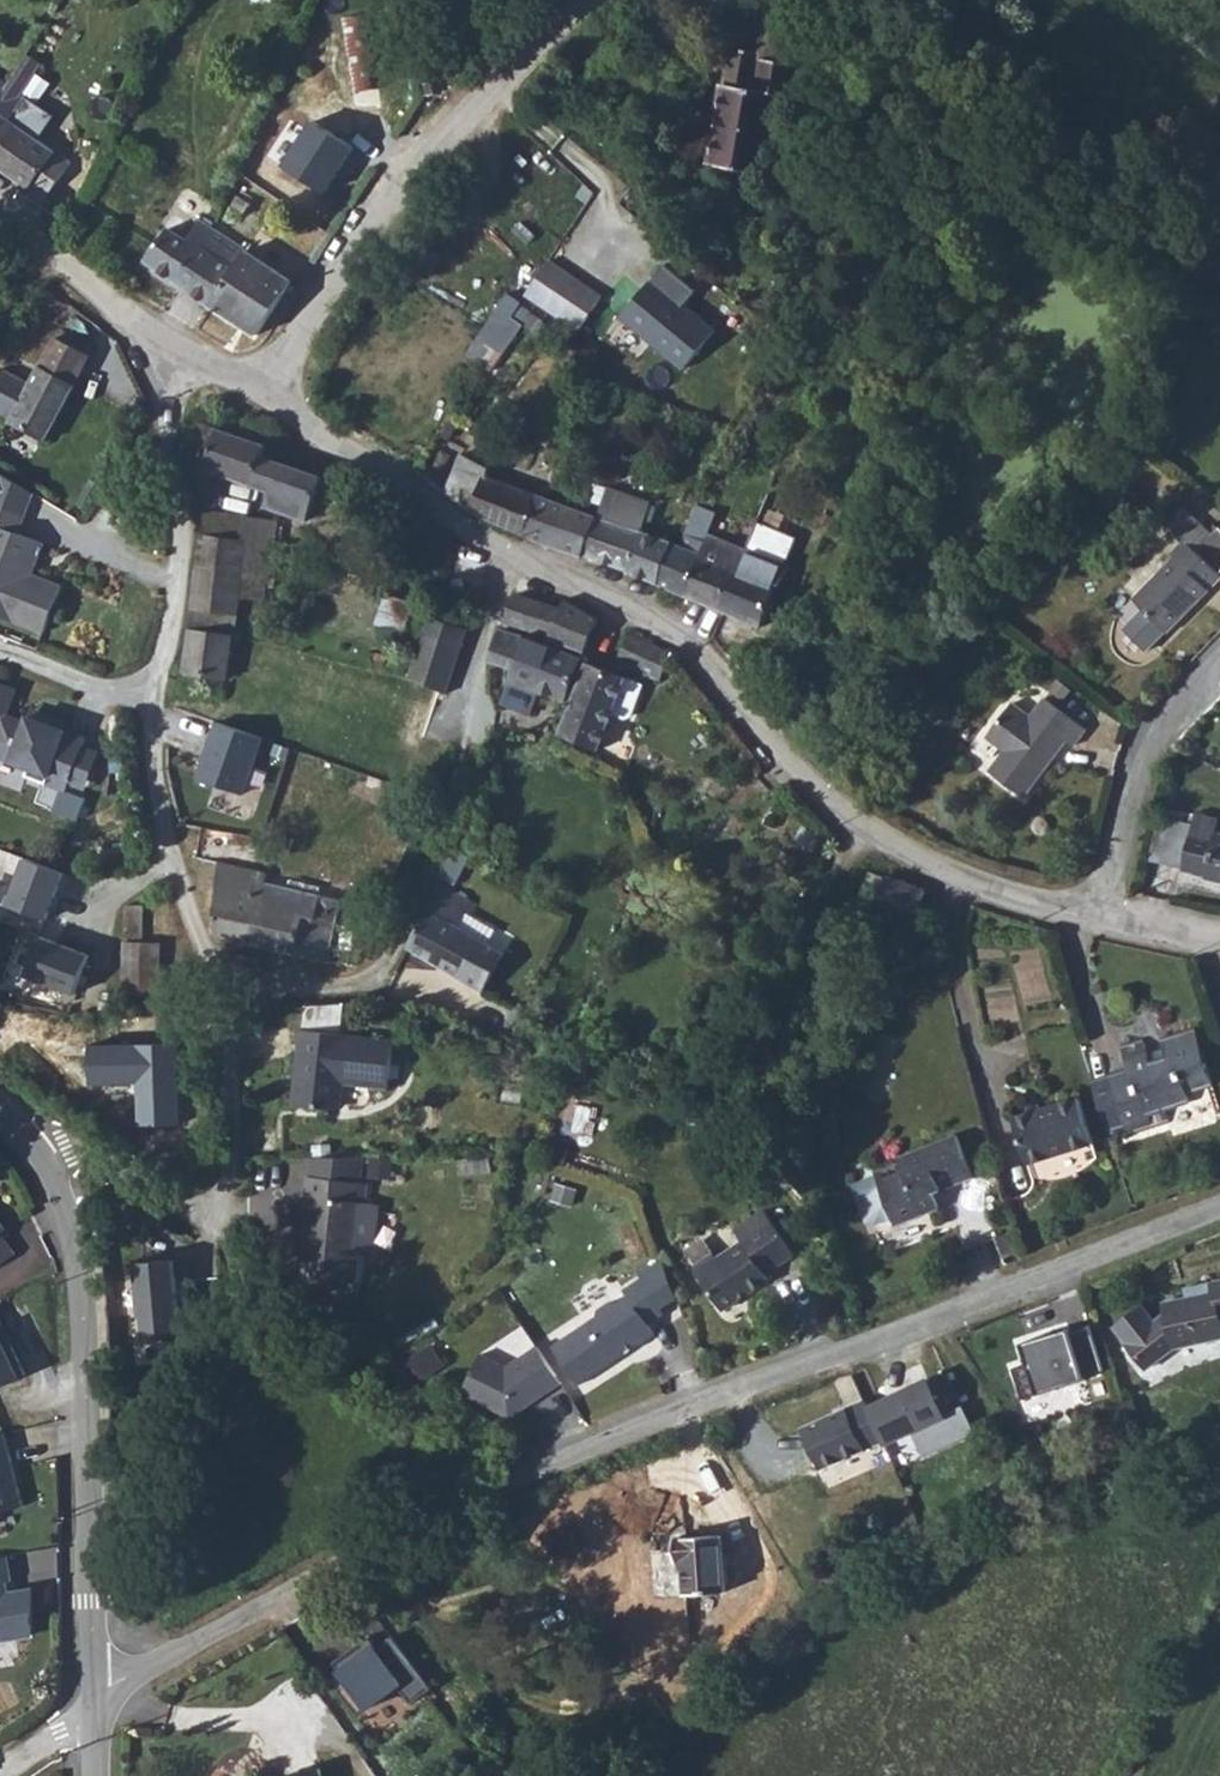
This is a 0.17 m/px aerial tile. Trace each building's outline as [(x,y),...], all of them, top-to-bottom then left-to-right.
[(375,13),(350,14),(351,87),(376,87),(375,13)] [(0,93),(0,157),(49,190),(74,152),(43,131),(58,108),(39,95),(24,85),(43,56),(31,47),(10,78),(0,93)] [(722,168),(770,174),(780,93),(793,94),(796,67),(798,56),(736,49),(722,168)] [(10,78),(0,72),(0,93),(10,78)] [(354,148),(310,120),(281,165),(325,193),(354,148)] [(214,298),(251,246),(206,215),(199,226),(190,220),(185,227),(176,221),(174,223),(166,235),(152,255),(214,298)] [(214,298),(258,328),(282,293),(279,290),(290,273),(251,246),(214,298)] [(547,259),(528,295),(585,326),(604,290),(547,259)] [(698,290),(662,262),(618,318),(686,373),(718,333),(685,307),(698,290)] [(279,290),(282,293),(294,276),(290,273),(279,290)] [(510,292),(468,352),(494,371),(526,326),(547,338),(557,325),(510,292)] [(1205,328),(1219,336),(1219,301),(1205,328)] [(62,330),(55,342),(45,359),(76,376),(91,351),(93,347),(62,330)] [(13,415),(45,432),(76,376),(45,359),(36,376),(8,360),(0,374),(0,402),(16,410),(13,415)] [(268,437),(209,415),(204,412),(196,451),(270,480),(266,495),(307,510),(323,471),(266,447),(268,437)] [(120,450),(121,454),(123,457),(128,459),(141,455),(135,439),(126,443),(123,444),(120,450)] [(483,461),(467,502),(491,516),(504,482),(507,484),(511,472),(483,461)] [(504,482),(491,516),(538,542),(602,560),(604,556),(617,523),(507,484),(504,482)] [(42,622),(61,575),(32,564),(44,533),(19,523),(26,503),(0,493),(0,606),(42,622)] [(628,495),(621,512),(660,525),(668,510),(628,495)] [(198,598),(241,605),(244,588),(267,592),(271,567),(247,563),(255,506),(213,500),(198,598)] [(247,563),(271,567),(280,510),(255,506),(247,563)] [(617,523),(604,556),(673,587),(689,550),(659,537),(664,527),(660,525),(621,512),(617,523)] [(720,548),(700,598),(736,613),(761,556),(724,540),(720,548)] [(689,550),(673,587),(700,598),(720,548),(708,543),(703,555),(689,550)] [(1219,584),(1219,574),(1189,544),(1174,560),(1178,563),(1139,604),(1148,613),(1128,633),(1151,655),(1171,634),(1172,635),(1219,584)] [(761,556),(736,613),(776,630),(792,590),(796,591),(804,573),(761,556)] [(515,585),(505,615),(550,630),(560,600),(515,585)] [(560,600),(550,630),(585,642),(598,609),(565,592),(560,600)] [(231,670),(241,605),(198,598),(198,599),(185,682),(204,685),(207,666),(231,670)] [(445,682),(468,621),(442,611),(429,642),(427,641),(415,670),(445,682)] [(547,635),(503,620),(493,653),(515,661),(537,667),(534,679),(565,692),(584,647),(547,635)] [(672,645),(631,627),(619,653),(660,671),(667,655),(672,645)] [(627,668),(586,652),(558,721),(600,738),(627,668)] [(1029,709),(1048,695),(1035,678),(1016,693),(1029,709)] [(87,728),(29,707),(27,713),(2,704),(0,709),(0,747),(31,758),(28,766),(68,781),(71,773),(87,728)] [(1020,750),(1013,758),(999,777),(1033,802),(1075,746),(1081,751),(1093,735),(1053,705),(1040,723),(1022,710),(1003,737),(1020,750)] [(263,738),(214,720),(192,775),(242,794),(263,738)] [(88,780),(101,742),(84,736),(71,773),(88,780)] [(996,745),(1013,758),(1020,750),(1003,737),(996,745)] [(755,787),(739,819),(782,840),(799,848),(816,857),(832,825),(755,787)] [(1202,839),(1192,875),(1217,883),(1216,886),(1219,888),(1219,844),(1202,839)] [(799,848),(782,840),(773,857),(790,866),(799,848)] [(276,858),(247,849),(227,842),(225,856),(272,870),(276,858)] [(5,906),(44,922),(65,871),(27,855),(5,906)] [(225,856),(221,885),(215,924),(261,938),(329,957),(341,908),(318,901),(323,885),(272,870),(225,856)] [(887,868),(871,861),(861,883),(877,890),(887,868)] [(926,886),(887,868),(877,890),(872,902),(869,908),(909,925),(926,886)] [(318,901),(341,908),(346,892),(323,885),(318,901)] [(457,919),(430,904),(410,940),(437,955),(457,919)] [(483,933),(457,919),(437,955),(463,969),(483,933)] [(77,993),(90,951),(27,931),(14,973),(77,993)] [(506,946),(483,933),(463,969),(486,982),(506,946)] [(165,944),(133,943),(131,993),(163,994),(165,944)] [(1088,1074),(1104,1124),(1121,1118),(1123,1124),(1166,1111),(1162,1099),(1187,1092),(1185,1083),(1211,1075),(1194,1021),(1160,1032),(1162,1039),(1142,1046),(1140,1038),(1119,1044),(1124,1063),(1088,1074)] [(401,1033),(305,1024),(299,1099),(339,1104),(348,1098),(350,1078),(395,1083),(401,1033)] [(134,1126),(181,1125),(179,1046),(89,1049),(90,1085),(132,1083),(134,1126)] [(1074,1091),(1009,1109),(1023,1156),(1088,1137),(1074,1091)] [(973,1170),(956,1129),(898,1151),(900,1157),(851,1176),(863,1209),(873,1213),(889,1206),(894,1218),(939,1201),(933,1186),(973,1170)] [(370,1150),(318,1153),(315,1170),(365,1179),(370,1150)] [(365,1179),(315,1170),(311,1192),(319,1194),(310,1233),(304,1269),(355,1279),(362,1249),(370,1250),(377,1246),(385,1207),(380,1200),(371,1198),(374,1180),(365,1179)] [(319,1194),(311,1192),(303,1231),(310,1233),(319,1194)] [(704,1263),(704,1271),(730,1307),(772,1280),(766,1272),(794,1253),(765,1211),(738,1228),(747,1242),(722,1258),(715,1257),(704,1263)] [(671,1261),(647,1274),(650,1279),(669,1310),(691,1297),(671,1261)] [(669,1310),(650,1279),(634,1290),(637,1295),(626,1303),(618,1303),(604,1311),(605,1318),(560,1348),(586,1385),(662,1333),(658,1325),(672,1315),(669,1310)] [(1219,1282),(1219,1291),(1181,1298),(1183,1308),(1172,1310),(1172,1311),(1138,1341),(1158,1365),(1179,1346),(1219,1339),(1219,1282)] [(1170,1300),(1172,1310),(1183,1308),(1181,1298),(1170,1300)] [(1083,1378),(1107,1371),(1092,1318),(1021,1339),(1043,1412),(1090,1398),(1083,1378)] [(26,1375),(13,1347),(8,1349),(0,1332),(0,1387),(26,1375)] [(570,1381),(541,1338),(513,1357),(488,1343),(466,1382),(513,1409),(551,1383),(556,1391),(570,1381)] [(945,1380),(859,1422),(868,1440),(883,1432),(891,1448),(912,1438),(923,1461),(973,1436),(963,1416),(945,1380)] [(0,1436),(0,1512),(23,1507),(5,1434),(0,1436)] [(731,1590),(727,1533),(682,1536),(683,1558),(690,1557),(692,1592),(731,1590)] [(0,1557),(0,1640),(32,1636),(29,1590),(8,1592),(7,1584),(10,1581),(6,1556),(0,1557)] [(369,1709),(406,1682),(376,1640),(339,1667),(369,1709)] [(271,1773),(272,1775),(324,1775),(319,1760),(271,1773)]
